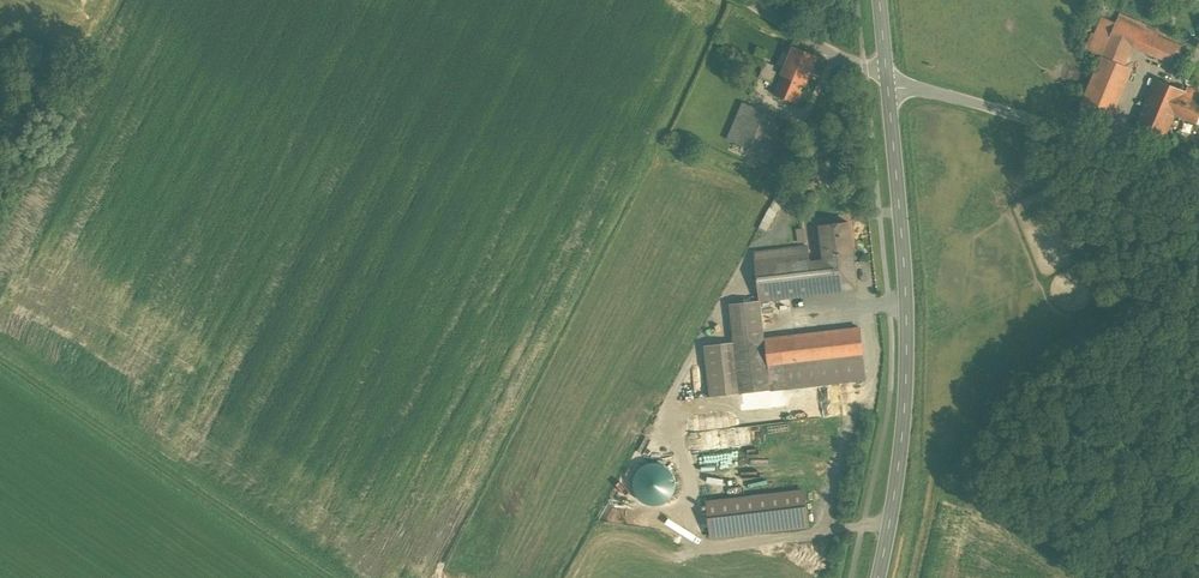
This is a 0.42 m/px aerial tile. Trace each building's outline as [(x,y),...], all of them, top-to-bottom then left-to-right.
[(1102,57),(1081,106),(1103,116),(1133,46),(1171,62),(1174,56),(1182,60),(1186,49),(1133,26),(1136,21),(1120,14),(1116,23),(1104,18),(1090,51),(1102,57)] [(794,47),(774,94),(796,103),(816,57),(794,47)] [(765,62),(759,77),(773,83),(779,68),(765,62)] [(1134,129),(1164,141),(1174,119),(1178,116),(1197,124),(1198,118),(1198,92),(1189,88),(1187,92),(1155,79),(1134,129)] [(793,121),(745,102),(730,139),(777,158),(793,121)] [(771,231),(785,195),(776,192),(762,228),(771,231)] [(824,263),(853,260),(849,222),(820,225),(824,260),(824,263)] [(799,242),(808,241),(806,227),(798,227),(799,242)] [(856,290),(853,260),(824,263),(824,260),(809,262),(808,246),(754,252),(760,300),(760,301),(856,290)] [(760,301),(760,300),(730,304),(735,343),(705,346),(710,397),(866,379),(860,328),(764,339),(760,301)] [(663,464),(658,464),(652,465),(646,468),(643,470),(639,476),(638,484),(639,491),(643,496),(648,501),(652,502),(659,503),(668,501),(674,496),(677,490),(677,480),(674,472),(669,467),(663,464)] [(708,503),(712,537),(806,525),(802,491),(708,503)]
